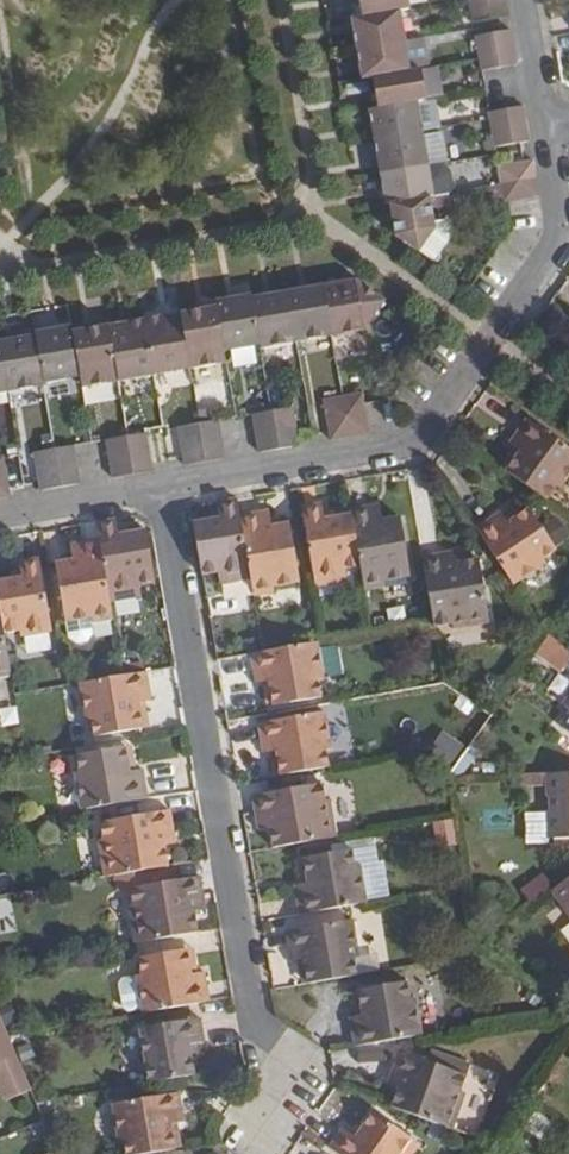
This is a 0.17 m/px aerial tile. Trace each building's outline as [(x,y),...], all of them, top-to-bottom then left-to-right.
[(365,17),(401,12),(411,10),(409,0),(362,0),(365,17)] [(475,22),(493,20),(489,0),(471,0),(475,22)] [(493,20),(501,18),(510,17),(507,0),(489,0),(493,20)] [(365,17),(354,19),(359,49),(406,41),(401,12),(365,17)] [(504,33),(495,35),(502,70),(518,67),(512,32),(504,33)] [(495,35),(478,38),(482,60),(483,73),(502,70),(495,35)] [(429,38),(406,41),(411,72),(422,70),(434,68),(429,38)] [(406,41),(359,49),(363,80),(375,78),(411,72),(406,41)] [(434,68),(422,70),(427,100),(440,98),(447,97),(442,67),(434,68)] [(411,72),(375,78),(380,108),(418,102),(427,100),(422,70),(411,72)] [(418,102),(423,131),(445,128),(440,98),(427,100),(418,102)] [(380,108),(370,109),(375,140),(423,131),(418,102),(380,108)] [(525,107),(508,110),(514,146),(523,144),(532,143),(525,107)] [(491,121),(497,149),(514,146),(508,110),(490,113),(491,121)] [(423,131),(375,140),(381,176),(429,167),(428,165),(424,135),(423,131)] [(442,132),(424,135),(428,165),(447,162),(442,132)] [(526,162),(500,168),(503,185),(538,180),(535,162),(526,162)] [(429,167),(381,176),(387,205),(391,204),(430,198),(434,197),(453,194),(454,194),(458,184),(455,171),(448,164),(429,167)] [(538,180),(503,185),(506,201),(506,204),(541,198),(538,180)] [(503,185),(491,187),(493,203),(506,201),(503,185)] [(434,197),(430,198),(433,215),(456,212),(453,194),(434,197)] [(430,198),(391,204),(395,236),(420,254),(435,231),(434,223),(433,215),(430,198)] [(434,223),(435,231),(420,254),(435,264),(455,236),(453,221),(434,223)] [(356,281),(325,288),(333,336),(365,330),(385,301),(356,281)] [(325,288),(289,294),(298,343),(333,336),(325,288)] [(289,294),(253,299),(261,346),(262,349),(298,343),(289,294)] [(216,302),(218,308),(225,351),(261,346),(253,299),(253,297),(216,302)] [(218,308),(182,315),(192,369),(227,363),(225,351),(218,308)] [(182,315),(146,321),(155,376),(192,369),(182,315)] [(146,321),(110,328),(119,382),(155,376),(146,321)] [(37,334),(37,336),(45,384),(81,378),(74,333),(73,328),(37,334)] [(110,328),(74,333),(81,378),(83,388),(119,382),(110,328)] [(37,336),(1,343),(9,393),(46,386),(45,384),(37,336)] [(0,343),(0,394),(9,393),(1,343),(0,343)] [(364,396),(345,400),(352,439),(371,435),(366,406),(364,396)] [(345,400),(326,403),(332,434),(333,441),(352,439),(345,400)] [(88,418),(85,401),(76,402),(78,419),(88,418)] [(272,412),(254,416),(259,435),(296,428),(292,409),(272,412)] [(523,453),(508,474),(547,501),(556,487),(561,489),(568,478),(568,449),(527,420),(509,443),(515,447),(523,453)] [(201,425),(181,429),(184,447),(223,440),(219,422),(201,425)] [(262,453),(299,447),(298,440),(296,428),(259,435),(262,453)] [(129,437),(108,441),(112,459),(150,453),(146,434),(129,437)] [(223,440),(184,447),(186,460),(188,467),(226,460),(223,440)] [(56,450),(36,453),(40,472),(77,466),(73,447),(56,450)] [(523,453),(515,447),(501,469),(508,474),(523,453)] [(115,479),(153,472),(151,465),(150,453),(112,459),(115,479)] [(0,459),(0,499),(10,497),(9,490),(3,458),(0,459)] [(77,466),(40,472),(42,484),(43,491),(80,484),(77,466)] [(221,517),(194,523),(203,576),(219,573),(220,577),(221,586),(224,601),(255,597),(254,590),(252,580),(251,572),(241,517),(238,499),(218,502),(221,517)] [(382,504),(372,506),(375,522),(385,521),(382,504)] [(526,504),(505,517),(510,523),(531,510),(526,504)] [(346,582),(345,571),(361,568),(352,514),(326,519),(323,505),(302,508),(316,587),(346,582)] [(351,509),(352,514),(361,568),(364,584),(383,581),(411,577),(400,518),(385,521),(375,522),(372,506),(351,509)] [(502,512),(476,529),(515,586),(548,565),(544,561),(558,552),(555,547),(540,525),(531,510),(510,523),(505,517),(502,512)] [(270,512),(241,517),(251,572),(252,580),(254,590),(273,587),(300,583),(290,523),(273,526),(270,512)] [(540,525),(555,547),(568,538),(555,516),(540,525)] [(96,523),(99,538),(109,596),(140,590),(140,586),(156,583),(148,529),(120,534),(117,520),(96,523)] [(55,562),(65,622),(90,618),(112,615),(110,604),(109,596),(99,538),(77,542),(79,558),(72,559),(55,562)] [(77,542),(70,543),(72,559),(79,558),(77,542)] [(457,552),(444,554),(447,565),(459,562),(457,552)] [(444,554),(422,557),(434,623),(434,627),(451,624),(451,630),(489,624),(478,559),(459,562),(447,565),(444,554)] [(3,631),(19,629),(20,635),(51,630),(39,557),(18,560),(21,576),(0,579),(0,615),(3,631)] [(383,581),(364,584),(365,591),(384,588),(383,581)] [(274,593),(273,587),(254,590),(255,597),(274,593)] [(140,590),(109,596),(110,604),(141,598),(140,590)] [(10,670),(3,631),(0,615),(0,672),(10,670)] [(112,615),(90,618),(92,625),(113,622),(112,615)] [(92,625),(90,618),(65,622),(68,638),(77,643),(87,642),(93,634),(92,625)] [(51,630),(20,635),(22,644),(53,639),(51,630)] [(567,647),(548,633),(538,647),(558,661),(567,647)] [(244,640),(247,655),(251,654),(258,653),(256,638),(244,640)] [(263,684),(270,682),(274,706),(324,698),(321,679),(326,678),(319,642),(318,642),(265,652),(258,653),(251,654),(257,685),(263,684)] [(91,720),(94,738),(139,729),(135,704),(141,702),(151,700),(146,672),(123,676),(79,683),(86,721),(91,720)] [(270,682),(263,684),(267,707),(274,706),(270,682)] [(141,702),(135,704),(139,729),(145,728),(141,702)] [(258,724),(262,754),(268,753),(276,752),(281,776),(331,768),(327,749),(332,748),(326,712),(258,724)] [(568,735),(568,717),(561,729),(568,735)] [(463,747),(440,731),(429,748),(452,764),(463,747)] [(133,745),(126,746),(130,770),(138,768),(133,745)] [(79,770),(73,771),(79,810),(149,799),(144,768),(138,768),(130,770),(126,746),(76,754),(79,770)] [(276,752),(268,753),(273,778),(281,776),(276,752)] [(420,760),(410,768),(422,783),(432,775),(420,760)] [(568,839),(568,773),(546,774),(546,787),(547,811),(548,840),(552,840),(568,839)] [(546,787),(546,774),(510,775),(510,788),(546,787)] [(255,817),(266,815),(269,829),(273,848),(338,837),(332,800),(326,801),(324,784),(251,797),(255,817)] [(103,840),(98,840),(104,877),(115,875),(170,867),(167,856),(166,845),(178,843),(172,810),(101,822),(103,840)] [(548,840),(547,811),(524,811),(525,841),(548,840)] [(266,815),(255,817),(257,830),(269,829),(266,815)] [(552,840),(553,852),(568,851),(568,839),(552,840)] [(178,843),(166,845),(167,856),(180,854),(178,843)] [(300,884),(294,885),(299,915),(368,904),(362,865),(356,865),(353,850),(303,858),(306,883),(300,884)] [(303,858),(296,859),(300,884),(306,883),(303,858)] [(132,903),(128,905),(134,943),(200,932),(198,923),(196,911),(207,910),(201,876),(201,874),(188,876),(186,864),(170,867),(115,875),(117,889),(129,886),(130,888),(132,903)] [(527,900),(551,890),(544,874),(520,885),(527,900)] [(551,891),(568,916),(568,878),(551,891)] [(207,910),(196,911),(198,923),(209,921),(207,910)] [(296,962),(304,960),(308,985),(359,976),(356,957),(360,957),(354,921),(284,932),(290,963),(296,962)] [(141,974),(135,975),(135,976),(141,1010),(142,1014),(211,1002),(206,971),(199,972),(191,973),(187,948),(139,957),(141,974)] [(194,948),(187,948),(191,973),(199,972),(194,948)] [(304,960),(296,962),(301,986),(308,985),(304,960)] [(141,1010),(135,976),(122,979),(118,985),(123,1008),(128,1012),(141,1010)] [(355,1016),(348,1018),(353,1048),(424,1035),(416,997),(411,998),(408,982),(358,990),(362,1015),(355,1016)] [(358,990),(351,992),(355,1016),(362,1015),(358,990)] [(200,1018),(139,1027),(149,1083),(196,1074),(191,1044),(204,1041),(200,1018)] [(5,1102),(31,1091),(7,1036),(0,1019),(0,1088),(5,1102)] [(29,1043),(15,1048),(21,1063),(34,1058),(29,1043)] [(402,1076),(397,1088),(390,1108),(456,1130),(468,1094),(462,1093),(469,1074),(399,1051),(392,1072),(402,1076)] [(402,1076),(392,1072),(387,1085),(397,1088),(402,1076)] [(124,1141),(126,1153),(148,1153),(177,1149),(172,1123),(178,1122),(185,1120),(180,1092),(112,1104),(118,1141),(124,1141)] [(372,1111),(360,1128),(354,1137),(347,1132),(342,1129),(330,1146),(342,1153),(401,1153),(412,1139),(372,1111)] [(521,1129),(533,1139),(547,1120),(535,1111),(521,1129)] [(178,1122),(172,1123),(177,1149),(183,1148),(178,1122)] [(39,1124),(24,1130),(27,1139),(43,1132),(39,1124)] [(360,1128),(354,1124),(347,1132),(354,1137),(360,1128)]
